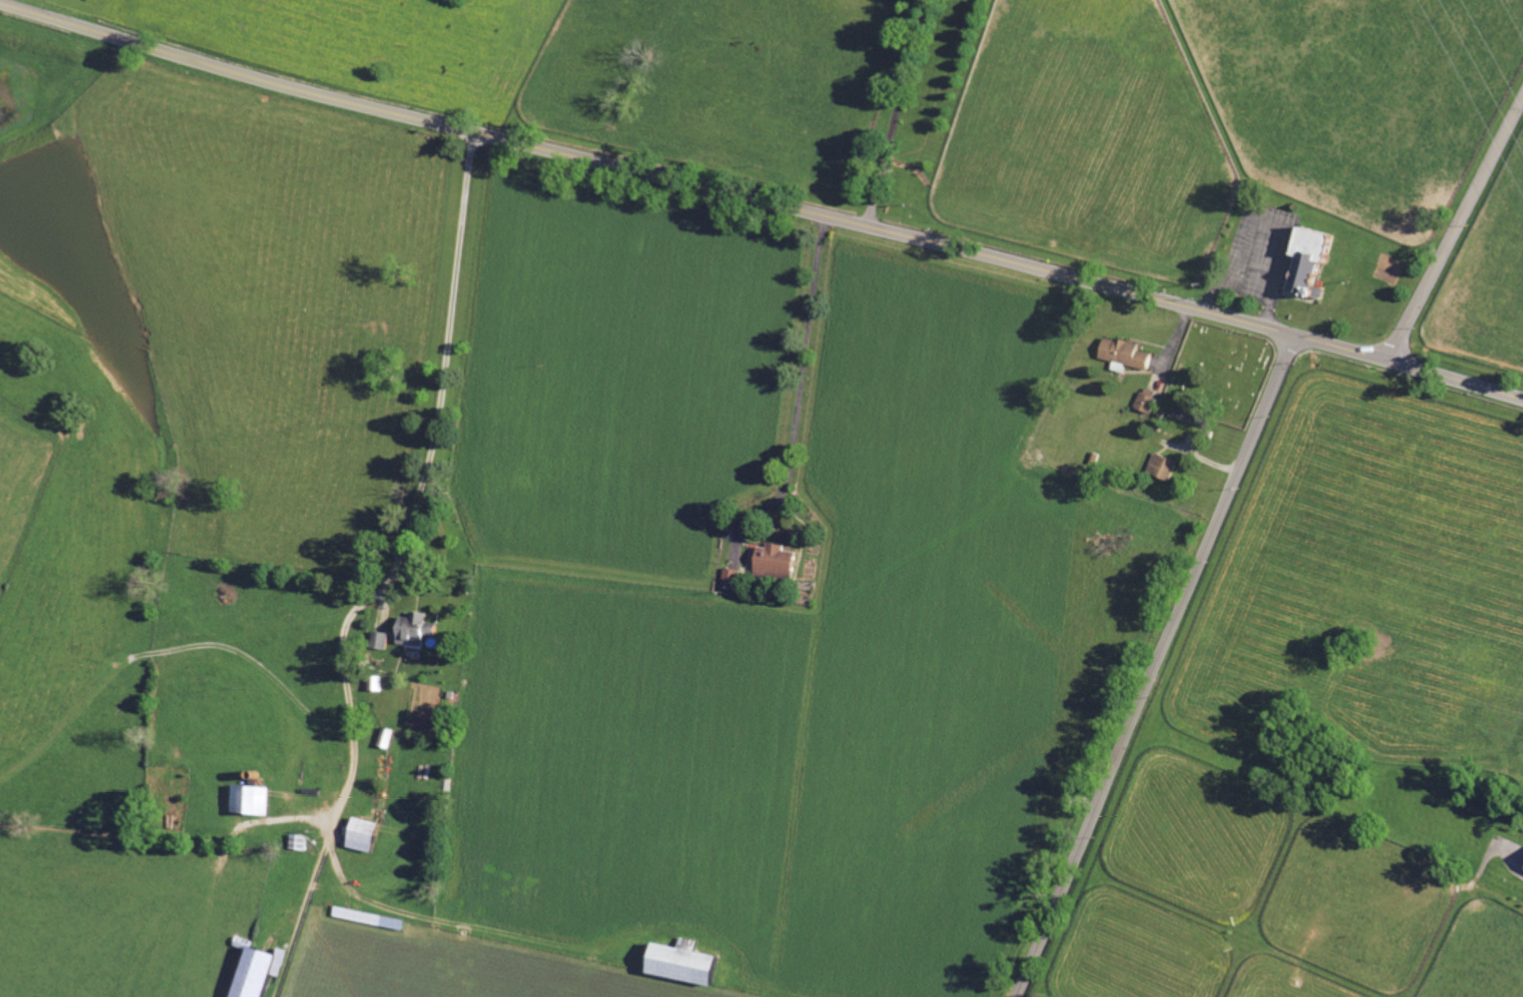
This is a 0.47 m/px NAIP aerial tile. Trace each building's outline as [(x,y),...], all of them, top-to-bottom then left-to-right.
[(1283,291),(1307,295),(1310,278),(1322,280),(1331,234),(1289,226),(1284,253),(1289,254),(1283,291)] [(1148,353),(1133,350),(1135,344),(1100,336),(1095,358),(1110,361),(1108,369),(1120,371),(1122,364),(1144,369),(1148,353)] [(1144,472),(1167,481),(1175,462),(1152,453),(1144,472)] [(781,545),(764,542),(764,547),(754,546),(750,574),(789,579),(793,551),(780,550),(781,545)] [(421,649),(422,636),(433,637),(433,623),(424,622),(424,613),(409,612),(409,618),(395,617),(394,644),(405,644),(405,649),(421,649)] [(369,648),(385,650),(387,633),(371,632),(369,648)] [(228,813),(265,814),(266,787),(228,785),(228,813)] [(343,848),(369,852),(374,822),(348,817),(343,848)] [(675,948),(691,950),(693,940),(676,938),(675,948)] [(638,971),(702,987),(710,957),(645,941),(638,971)] [(270,955),(241,946),(225,996),(257,996),(270,955)] [(279,976),(283,950),(273,948),(269,975),(279,976)]
